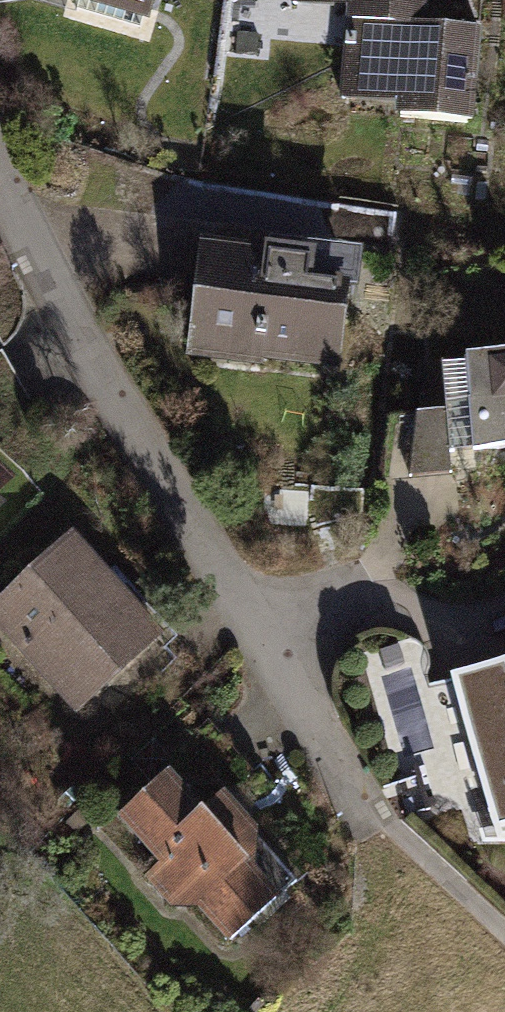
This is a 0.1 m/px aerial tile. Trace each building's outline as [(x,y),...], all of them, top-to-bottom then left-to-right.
[(77,9),(141,27),(149,0),(80,0),(77,9)] [(423,27),(425,0),(354,0),(352,21),(423,27)] [(423,27),(352,21),(351,38),(345,37),(342,76),(403,81),(400,117),(472,123),(479,32),(423,27)] [(206,248),(195,331),(261,339),(259,353),(333,362),(345,266),(206,248)] [(441,368),(445,413),(417,416),(409,476),(451,473),(449,452),(504,447),(504,362),(441,368)] [(0,606),(0,620),(79,707),(109,680),(129,702),(175,661),(69,544),(0,606)] [(453,681),(457,696),(504,682),(504,666),(453,681)] [(457,696),(483,786),(493,783),(504,823),(504,682),(457,696)] [(166,776),(121,816),(168,869),(174,863),(209,903),(203,909),(230,940),(296,882),(220,796),(200,814),(166,776)] [(493,783),(483,786),(494,828),(479,832),(483,845),(504,844),(504,823),(493,783)]
